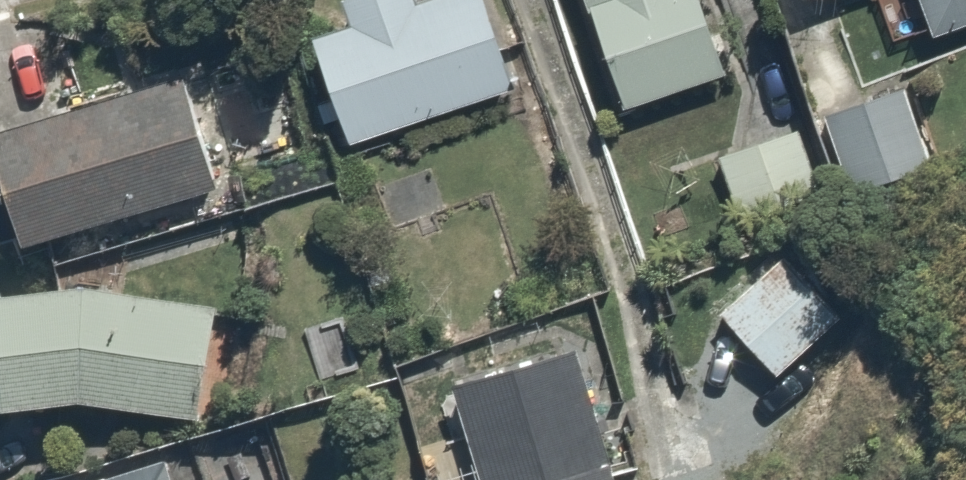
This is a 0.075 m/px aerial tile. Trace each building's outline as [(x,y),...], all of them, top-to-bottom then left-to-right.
[(359,20),(317,34),(358,150),(533,88),(502,0),(352,0),(359,20)] [(624,111),(741,73),(718,0),(588,0),(624,111)] [(928,34),(965,22),(965,0),(917,0),(928,34)] [(238,16),(124,54),(136,88),(0,134),(0,163),(27,244),(285,157),(238,16)] [(905,77),(826,98),(855,204),(934,183),(905,77)] [(850,322),(791,251),(720,310),(779,381),(850,322)] [(0,290),(0,348),(8,412),(95,407),(204,424),(224,300),(112,282),(0,290)] [(456,385),(481,479),(610,479),(576,353),(456,385)] [(179,458),(101,479),(186,479),(179,458)]
